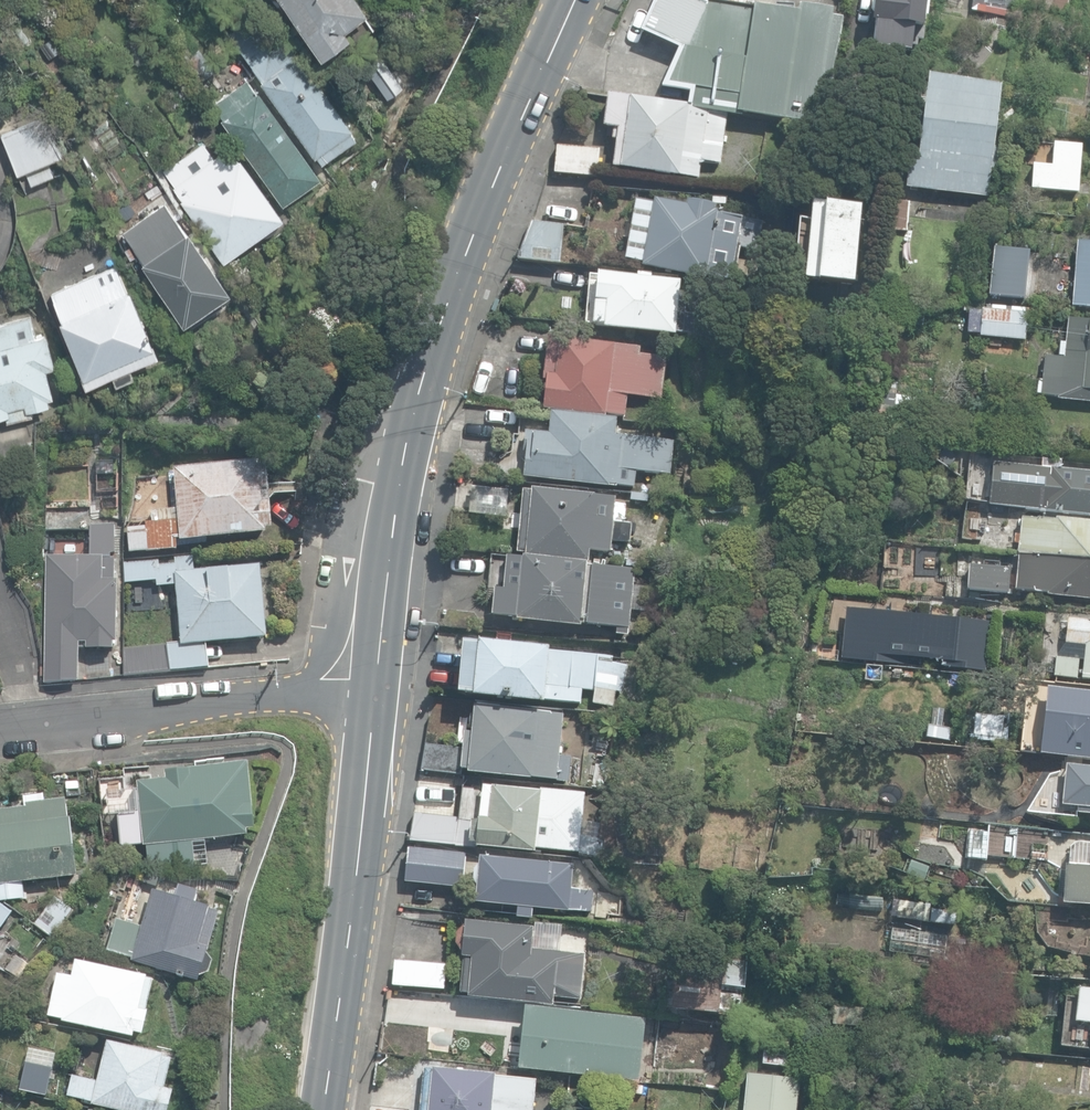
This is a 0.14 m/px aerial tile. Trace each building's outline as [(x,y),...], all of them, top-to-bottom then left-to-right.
[(322,56),(350,36),(345,29),(367,13),(358,0),(280,0),(322,56)] [(726,114),(739,116),(740,113),(821,126),(841,25),(749,10),(749,8),(731,5),(709,2),(705,6),(693,0),(657,0),(642,32),(683,52),(667,85),(694,89),(691,105),(691,108),(726,114)] [(840,22),(843,7),(799,0),(796,16),(840,22)] [(909,51),(912,25),(922,26),(925,0),(873,0),(870,23),(874,23),(872,47),(909,51)] [(964,11),(966,0),(947,0),(946,8),(964,11)] [(1010,17),(1012,0),(972,0),(971,9),(1010,17)] [(1066,13),(1068,0),(1022,0),(1021,7),(1066,13)] [(316,156),(321,164),(356,139),(351,132),(353,130),(299,53),(297,55),(286,39),(270,50),(256,30),(245,38),(237,27),(229,34),(262,81),(259,83),(312,159),(316,156)] [(905,187),(985,196),(988,169),(989,169),(996,170),(998,149),(991,148),(998,86),(926,78),(916,162),(908,161),(905,187)] [(279,195),(284,201),(292,195),(293,197),(318,179),(312,170),(314,168),(259,91),(256,93),(246,79),(213,102),(223,117),(220,119),(275,197),(279,195)] [(720,164),(726,114),(691,108),(691,105),(629,97),(629,99),(607,96),(603,126),(614,128),(612,139),(616,139),(613,166),(699,177),(701,161),(720,164)] [(24,171),(31,185),(53,176),(46,162),(64,155),(41,116),(1,134),(18,174),(24,171)] [(172,191),(223,262),(283,219),(231,147),(215,159),(203,142),(163,170),(176,188),(172,191)] [(554,173),(597,177),(600,148),(557,144),(554,173)] [(1063,197),(1064,191),(1089,194),(1089,186),(1089,181),(1080,180),(1082,159),(1089,160),(1089,149),(1083,149),(1060,146),(1055,191),(1057,191),(1057,196),(1063,197)] [(641,266),(734,283),(740,250),(759,253),(765,221),(715,212),(717,203),(687,197),(686,205),(633,196),(621,258),(641,262),(641,266)] [(143,265),(184,324),(231,291),(189,232),(187,233),(165,202),(123,233),(145,264),(143,265)] [(852,283),(859,206),(813,202),(806,279),(852,283)] [(887,230),(907,231),(909,203),(889,202),(887,230)] [(518,259),(559,263),(563,225),(531,222),(518,259)] [(1089,307),(1089,242),(1076,241),(1075,254),(1070,254),(1069,265),(1075,265),(1072,306),(1089,307)] [(987,296),(1024,299),(1028,252),(991,248),(987,296)] [(60,322),(88,386),(113,375),(116,384),(134,376),(130,368),(158,356),(131,292),(128,293),(115,264),(50,292),(63,321),(61,322),(60,322)] [(674,333),(703,336),(705,315),(685,314),(686,305),(676,304),(678,281),(598,274),(593,324),(605,325),(604,328),(674,335),(674,333)] [(977,293),(959,290),(957,302),(974,305),(977,293)] [(8,415),(9,419),(32,412),(31,409),(50,404),(48,397),(53,396),(46,369),(55,367),(46,335),(35,338),(30,317),(20,320),(17,306),(0,311),(0,318),(2,326),(0,327),(0,417),(8,415)] [(975,334),(1024,338),(1026,313),(977,309),(975,334)] [(278,322),(284,333),(300,323),(294,312),(278,322)] [(1061,396),(1060,399),(1089,403),(1089,320),(1067,318),(1063,358),(1044,356),(1040,394),(1061,396)] [(605,415),(624,417),(627,395),(661,400),(667,357),(639,353),(639,347),(548,334),(542,380),(547,381),(544,407),(605,415)] [(872,414),(922,423),(924,407),(892,401),(895,384),(878,381),(872,414)] [(525,477),(633,487),(635,470),(670,473),(673,439),(614,434),(616,419),(551,413),(549,432),(525,430),(523,451),(527,451),(525,477)] [(128,526),(131,550),(177,546),(176,538),(179,538),(179,540),(265,531),(265,528),(271,528),(264,463),(260,463),(259,458),(173,467),(178,507),(152,510),(153,519),(147,520),(147,524),(128,526)] [(1089,509),(1089,468),(991,458),(988,498),(1089,509)] [(481,513),(505,516),(508,489),(471,485),(469,505),(469,512),(481,513)] [(631,633),(635,568),(588,565),(589,549),(612,550),(612,540),(630,541),(631,522),(625,522),(626,505),(615,505),(616,494),(521,488),(517,553),(522,553),(521,558),(503,557),(501,588),(493,587),(491,613),(514,614),(514,619),(616,626),(615,632),(631,633)] [(987,525),(1007,527),(1010,505),(990,502),(987,525)] [(45,506),(45,528),(57,525),(63,517),(81,517),(80,504),(45,506)] [(1089,561),(1089,521),(1036,516),(1036,520),(1020,519),(1018,535),(1014,534),(1013,544),(1016,545),(1015,553),(1018,553),(1089,561)] [(46,556),(45,683),(78,680),(79,641),(86,641),(86,648),(112,648),(113,640),(115,640),(116,579),(115,579),(115,557),(113,524),(90,525),(92,557),(46,556)] [(1018,553),(1014,589),(1047,592),(1047,595),(1089,599),(1089,561),(1018,553)] [(124,649),(124,676),(209,668),(205,643),(266,637),(260,565),(259,565),(194,571),(192,556),(175,558),(175,563),(160,565),(158,560),(124,563),(125,583),(156,580),(157,587),(176,585),(181,642),(124,649)] [(967,589),(1006,593),(1009,567),(969,563),(967,589)] [(982,669),(988,619),(842,604),(837,654),(982,669)] [(1067,618),(1065,643),(1084,645),(1080,679),(1089,680),(1089,620),(1067,618)] [(592,703),(613,706),(614,690),(623,691),(626,664),(612,663),(613,657),(548,650),(548,648),(463,639),(457,693),(542,702),(543,699),(580,703),(581,691),(593,692),(592,703)] [(1053,676),(1075,678),(1077,660),(1054,657),(1053,676)] [(958,687),(960,672),(947,670),(945,685),(958,687)] [(468,772),(556,781),(557,778),(565,778),(568,757),(559,756),(563,714),(474,705),(471,732),(464,731),(463,748),(461,768),(468,769),(468,772)] [(996,709),(959,706),(956,734),(994,737),(996,709)] [(1087,739),(1051,735),(1052,729),(1031,727),(1029,748),(1086,754),(1086,756),(1089,756),(1089,709),(1087,739)] [(595,752),(610,754),(613,735),(598,733),(595,752)] [(421,770),(460,774),(462,748),(425,744),(421,770)] [(161,874),(189,877),(185,840),(247,834),(246,829),(254,828),(247,763),(165,772),(166,779),(137,782),(144,845),(146,844),(147,860),(162,859),(161,874)] [(1068,763),(1063,805),(1079,807),(1078,815),(1089,816),(1089,765),(1068,763)] [(469,840),(471,841),(477,841),(477,844),(535,849),(536,837),(572,840),(575,814),(553,811),(553,813),(538,811),(541,790),(482,785),(479,819),(471,819),(471,821),(469,840)] [(77,875),(68,799),(41,802),(41,795),(26,797),(28,807),(0,810),(0,899),(26,896),(24,881),(77,875)] [(470,846),(471,841),(469,840),(471,821),(459,820),(459,817),(416,813),(416,814),(411,840),(470,846)] [(968,856),(985,857),(987,830),(969,829),(968,856)] [(1076,842),(1069,846),(1068,865),(1064,864),(1061,903),(1089,906),(1089,843),(1076,842)] [(405,880),(461,887),(465,853),(409,846),(405,880)] [(516,915),(531,916),(531,907),(567,911),(567,909),(590,912),(592,890),(569,888),(572,865),(479,855),(478,865),(474,869),(473,878),(476,884),(475,901),(517,905),(516,915)] [(906,870),(924,878),(928,867),(911,859),(906,870)] [(131,959),(200,980),(201,975),(209,972),(212,961),(207,954),(220,912),(209,909),(210,907),(194,903),(198,891),(179,885),(175,897),(152,890),(142,926),(117,917),(113,930),(107,949),(132,957),(131,959)] [(598,912),(615,914),(617,898),(600,895),(598,912)] [(35,923),(54,937),(73,911),(55,897),(35,923)] [(897,916),(952,924),(954,906),(900,897),(897,916)] [(11,912),(0,904),(0,927),(11,912)] [(467,995),(552,1004),(554,987),(580,990),(584,954),(565,952),(568,929),(465,918),(464,925),(457,932),(456,942),(461,950),(457,991),(468,992),(467,995)] [(889,949),(942,957),(946,932),(892,924),(889,949)] [(718,1015),(737,1017),(740,988),(744,988),(747,959),(677,952),(671,1007),(719,1012),(718,1015)] [(6,969),(17,976),(28,964),(15,956),(6,969)] [(61,1021),(133,1036),(134,1032),(143,1034),(148,1010),(145,1010),(152,978),(146,977),(147,973),(121,968),(122,965),(105,961),(104,965),(75,959),(72,975),(57,972),(48,1014),(61,1017),(61,1021)] [(393,985),(445,989),(446,963),(394,960),(393,985)] [(1077,986),(1073,1021),(1089,1022),(1089,987),(1077,986)] [(10,1010),(11,1002),(0,1001),(0,1009),(10,1010)] [(518,1067),(638,1080),(645,1018),(524,1006),(518,1067)] [(692,1087),(726,1091),(736,1029),(717,1026),(713,1047),(716,1048),(712,1070),(703,1074),(693,1072),(692,1087)] [(121,1109),(166,1109),(171,1088),(155,1084),(162,1053),(106,1041),(97,1081),(72,1076),(68,1095),(92,1101),(91,1103),(121,1109)] [(762,1064),(791,1067),(793,1049),(764,1046),(762,1064)] [(20,1089),(47,1094),(55,1055),(28,1050),(20,1089)] [(536,1080),(493,1074),(424,1066),(420,1109),(533,1109),(536,1080)] [(799,1079),(747,1073),(743,1109),(795,1109),(799,1079)]
